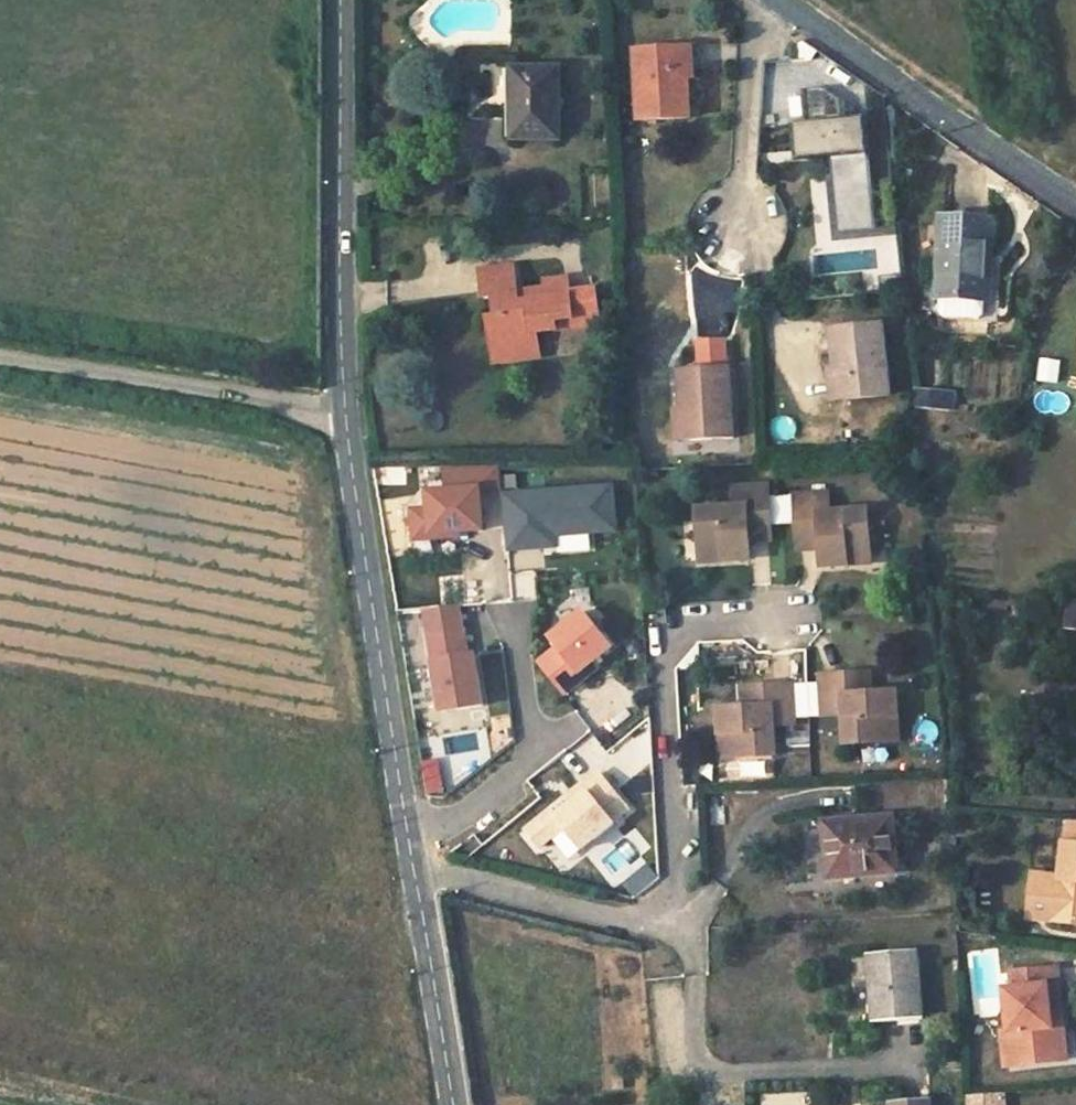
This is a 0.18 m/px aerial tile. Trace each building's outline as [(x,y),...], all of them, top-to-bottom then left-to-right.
[(679,45),(681,75),(687,74),(696,74),(694,44),(679,45)] [(690,112),(687,74),(681,75),(679,45),(636,47),(641,116),(690,112)] [(508,137),(559,136),(558,68),(514,69),(515,77),(508,77),(508,137)] [(827,87),(804,90),(811,149),(834,146),(841,233),(878,230),(868,118),(848,120),(847,101),(827,87)] [(990,259),(992,218),(940,216),(937,295),(940,295),(939,311),(944,315),(980,317),(983,312),(985,259),(990,259)] [(576,326),(568,275),(546,277),(547,287),(516,290),(513,265),(483,269),(486,294),(495,293),(498,316),(489,317),(495,359),(540,354),(537,330),(576,326)] [(883,276),(884,289),(906,287),(904,274),(883,276)] [(890,393),(884,324),(835,328),(838,368),(847,367),(849,397),(890,393)] [(699,361),(731,361),(731,337),(699,338),(699,361)] [(682,368),(684,408),(690,407),(691,438),(734,436),(731,366),(682,368)] [(849,397),(847,367),(838,368),(832,368),(834,399),(841,398),(849,397)] [(677,408),(679,439),(691,438),(690,407),(684,408),(677,408)] [(505,490),(503,464),(448,469),(449,487),(432,489),(434,509),(412,511),(414,540),(493,533),(490,491),(505,490)] [(446,467),(431,466),(430,487),(446,487),(446,467)] [(624,530),(620,482),(508,492),(513,549),(562,544),(561,535),(624,530)] [(699,508),(702,560),(752,557),(751,542),(750,529),(772,527),(783,527),(782,497),(769,497),(768,483),(735,486),(737,506),(699,508)] [(821,534),(822,548),(824,566),(872,563),(868,511),(832,513),(830,494),(782,497),(783,527),(800,526),(800,536),(821,534)] [(751,542),(773,540),(772,527),(750,529),(751,542)] [(802,550),(822,548),(821,534),(800,536),(802,550)] [(1068,599),(1065,627),(1075,627),(1075,600),(1068,599)] [(558,648),(542,660),(569,694),(605,667),(603,664),(624,649),(594,609),(552,640),(558,648)] [(449,627),(433,629),(446,714),(493,707),(484,648),(474,650),(471,630),(450,633),(449,627)] [(857,671),(859,692),(874,691),(873,670),(857,671)] [(850,742),(902,738),(899,689),(874,691),(859,692),(857,671),(823,674),(823,680),(811,681),(813,717),(827,716),(827,714),(847,713),(850,742)] [(780,754),(777,726),(799,724),(799,717),(813,717),(811,681),(770,684),(763,684),(764,706),(747,707),(722,709),(726,757),(775,754),(780,754)] [(746,685),(747,707),(764,706),(763,684),(746,685)] [(635,812),(604,772),(528,830),(560,870),(635,812)] [(897,869),(891,817),(827,822),(831,876),(897,869)] [(1068,820),(1065,841),(1063,841),(1058,876),(1032,873),(1029,898),(1052,900),(1050,919),(1075,922),(1075,820),(1068,820)] [(1027,916),(1050,919),(1052,900),(1029,898),(1027,916)] [(921,1015),(916,951),(870,954),(876,1018),(921,1015)] [(1060,983),(1058,966),(1015,970),(1017,988),(1008,989),(1014,1031),(1020,1030),(1023,1062),(1068,1058),(1064,1023),(1055,1024),(1050,984),(1060,983)] [(1064,1023),(1060,983),(1050,984),(1055,1024),(1064,1023)] [(1014,1031),(1000,1032),(1003,1064),(1023,1062),(1020,1030),(1014,1031)]
